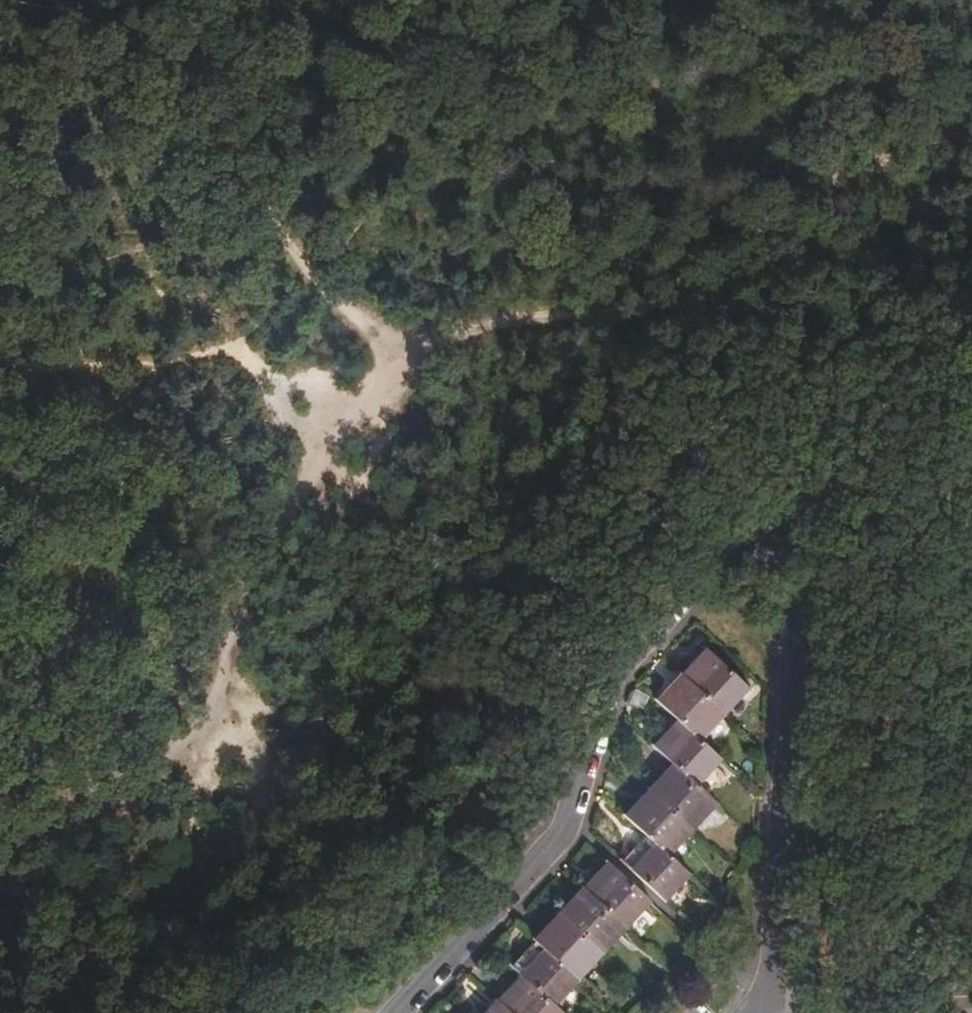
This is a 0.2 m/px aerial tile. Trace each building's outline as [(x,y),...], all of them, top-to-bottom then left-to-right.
[(667,647),(651,670),(670,682),(686,659),(667,647)] [(657,710),(678,729),(697,747),(744,696),(703,659),(657,710)] [(673,773),(690,788),(714,762),(697,747),(678,729),(654,755),(673,773)] [(624,826),(644,843),(662,860),(711,807),(690,788),(673,773),(624,826)] [(662,860),(644,843),(622,868),(660,903),(682,878),(662,860)] [(518,982),(550,1011),(644,906),(604,870),(510,975),(518,982)] [(490,1012),(552,1012),(550,1011),(518,982),(490,1012)]
